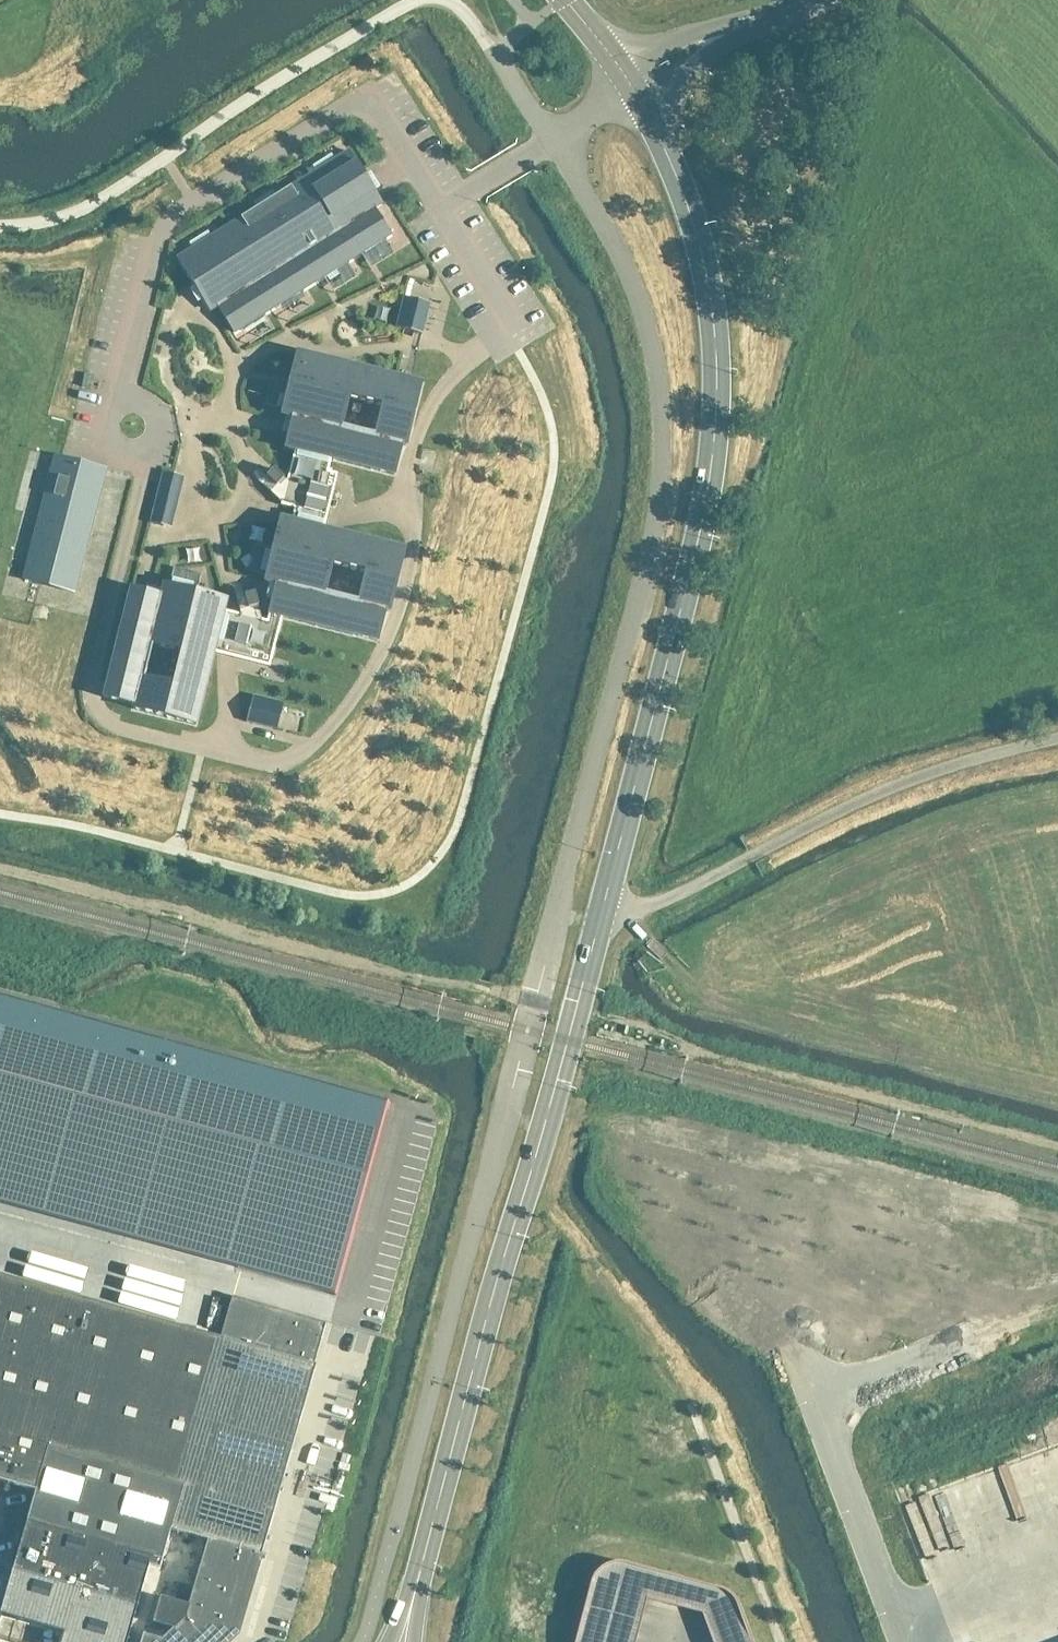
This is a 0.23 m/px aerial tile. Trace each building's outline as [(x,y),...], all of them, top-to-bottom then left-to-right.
[(179,256),(177,257),(192,280),(210,309),(217,305),(234,331),(390,234),(373,207),(381,203),(348,151),(179,256)] [(421,333),(429,302),(403,296),(395,326),(405,329),(421,333)] [(284,447),(294,449),(289,468),(286,480),(284,479),(273,468),(266,475),(283,492),(280,504),(300,509),(297,521),(280,517),(271,549),(264,580),(275,582),(266,620),(261,619),(261,618),(253,592),(244,595),(252,623),(222,616),(226,599),(198,592),(168,584),(163,583),(161,595),(130,587),(107,682),(103,697),(133,704),(132,708),(195,724),(213,652),(269,666),(271,655),(281,616),(377,640),(385,610),(389,611),(405,548),(323,528),(337,473),(327,471),(330,458),(350,463),(394,474),(401,444),(406,445),(413,415),(421,382),(411,380),(296,351),(281,414),(292,416),(287,435),(284,447)] [(105,468),(55,455),(23,578),(73,592),(105,468)] [(183,476),(161,470),(157,483),(147,522),(170,528),(183,476)] [(276,728),(283,703),(252,695),(246,720),(276,728)] [(334,1293),(386,1103),(0,997),(0,1202),(334,1293)] [(220,1337),(220,1338),(0,1275),(0,1480),(34,1490),(26,1521),(161,1560),(170,1529),(206,1540),(206,1538),(196,1535),(210,1489),(214,1473),(189,1466),(198,1434),(212,1387),(226,1340),(220,1337)] [(226,1340),(212,1387),(301,1413),(315,1365),(312,1364),(324,1323),(232,1296),(220,1337),(226,1340)] [(212,1387),(198,1434),(287,1460),(301,1413),(212,1387)] [(214,1473),(210,1489),(274,1507),(287,1460),(198,1434),(189,1466),(214,1473)] [(206,1540),(206,1541),(254,1555),(263,1558),(264,1555),(260,1554),(274,1507),(210,1489),(196,1535),(206,1538),(206,1540)] [(246,1580),(254,1555),(206,1541),(198,1566),(246,1580)] [(734,1600),(727,1592),(717,1588),(714,1587),(696,1594),(687,1582),(679,1578),(632,1565),(623,1563),(613,1562),(602,1566),(594,1573),(589,1583),(574,1641),(635,1641),(646,1599),(701,1613),(734,1600)] [(239,1605),(246,1580),(198,1566),(191,1591),(239,1605)] [(232,1631),(239,1605),(191,1591),(187,1604),(159,1596),(156,1609),(232,1631)] [(734,1600),(701,1613),(711,1641),(750,1641),(734,1600)] [(185,1641),(220,1641),(232,1631),(156,1609),(152,1623),(172,1628),(185,1641)] [(162,1641),(185,1641),(172,1628),(161,1639),(162,1641)] [(161,1639),(142,1633),(139,1641),(162,1641),(161,1639)]
